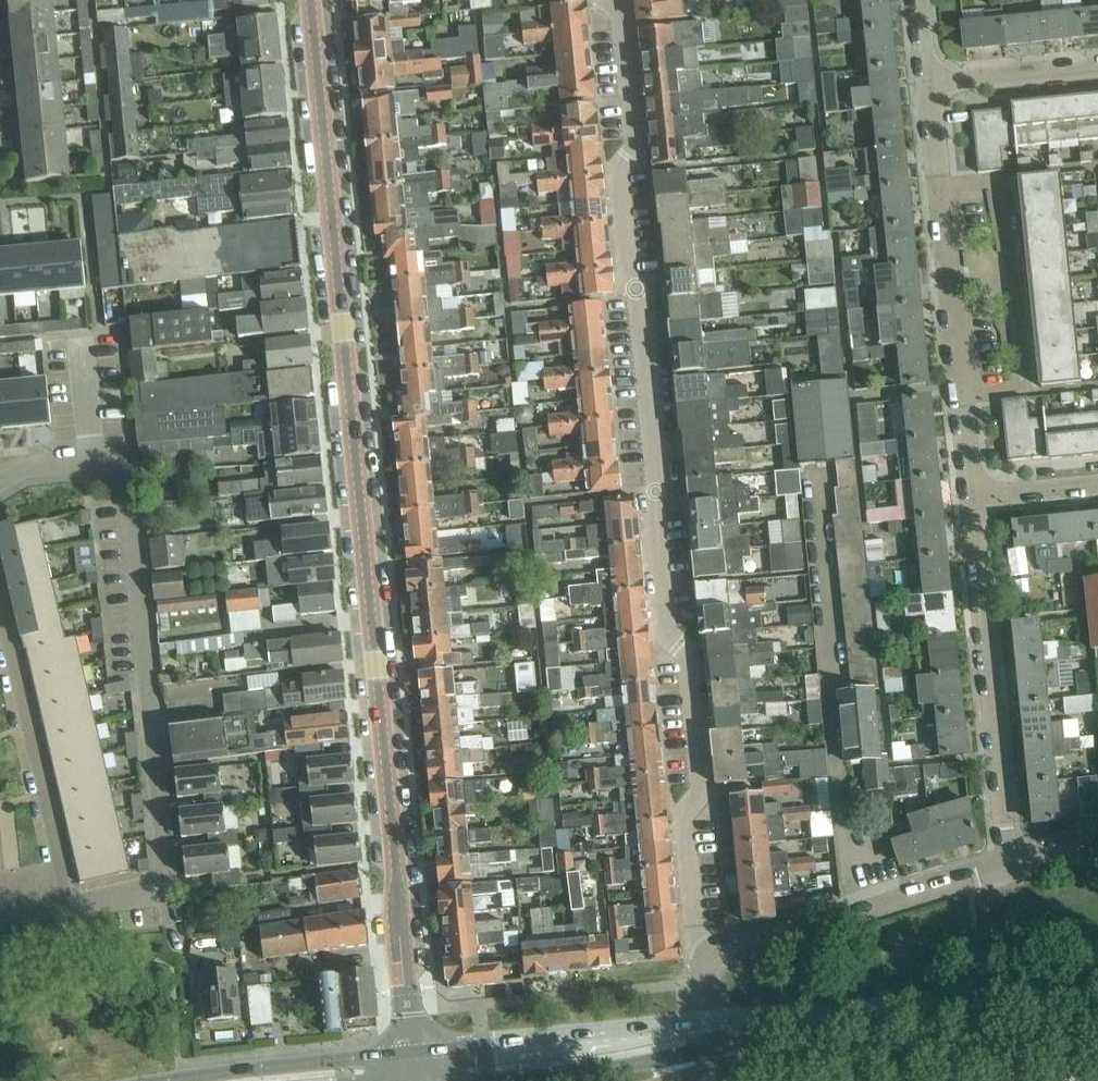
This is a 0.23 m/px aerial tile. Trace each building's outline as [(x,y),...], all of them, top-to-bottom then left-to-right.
[(52,0),(9,0),(11,17),(54,13),(52,0)] [(88,9),(87,0),(77,0),(78,10),(88,9)] [(183,0),(175,0),(153,2),(155,17),(156,17),(156,25),(185,22),(183,0)] [(211,0),(183,0),(185,22),(214,19),(213,11),(212,11),(211,0)] [(212,11),(213,11),(241,8),(241,0),(211,0),(212,11)] [(241,8),(271,5),(270,0),(241,0),(241,8)] [(354,17),(378,14),(377,0),(352,0),(354,17)] [(392,17),(409,17),(408,7),(403,8),(403,4),(422,1),(422,0),(391,0),(392,17)] [(481,0),(472,0),(473,10),(482,9),(481,0)] [(482,9),(492,8),(491,0),(481,0),(482,9)] [(639,21),(666,18),(665,8),(686,6),(685,0),(637,0),(639,21)] [(890,27),(887,0),(863,0),(866,30),(890,27)] [(1042,16),(1045,40),(1084,36),(1082,12),(1081,0),(1063,0),(1064,14),(1042,16)] [(155,17),(153,2),(125,5),(127,20),(155,17)] [(523,34),(587,28),(589,28),(586,4),(552,7),(553,21),(522,24),(523,34)] [(127,20),(125,5),(97,8),(98,23),(127,20)] [(91,33),(88,9),(78,10),(80,34),(91,33)] [(1005,44),(1003,21),(1002,10),(984,12),(985,23),(963,25),(965,48),(1005,44)] [(357,45),(355,45),(358,70),(359,69),(440,61),(466,58),(479,57),(478,42),(475,11),(462,12),(464,31),(458,32),(459,38),(430,41),(431,47),(402,49),(401,37),(389,39),(390,42),(357,45)] [(1082,12),(1084,36),(1097,35),(1097,11),(1082,12)] [(56,36),(54,13),(11,17),(13,40),(56,36)] [(409,17),(392,17),(354,22),(357,45),(390,42),(389,39),(388,28),(421,25),(420,15),(409,17)] [(501,15),(480,16),(482,36),(503,35),(501,15)] [(1042,16),(1003,21),(1005,44),(1045,40),(1042,16)] [(210,47),(279,40),(277,17),(237,21),(239,33),(209,36),(210,47)] [(642,53),(697,48),(704,47),(701,20),(671,23),(671,27),(640,30),(642,53)] [(838,33),(849,32),(848,20),(837,21),(838,33)] [(838,33),(837,21),(815,23),(816,35),(838,33)] [(786,24),(781,24),(783,40),(793,39),(810,38),(811,37),(810,26),(809,22),(786,24)] [(890,27),(866,30),(870,69),(894,67),(890,27)] [(587,28),(523,34),(524,44),(555,41),(557,54),(589,51),(587,28)] [(129,54),(129,53),(126,29),(104,31),(105,45),(100,45),(101,57),(129,54)] [(850,43),(849,32),(838,33),(840,44),(850,43)] [(93,56),(91,33),(80,34),(83,57),(93,56)] [(56,36),(13,40),(15,63),(58,59),(56,36)] [(503,36),(483,38),(485,61),(505,59),(503,36)] [(793,39),(795,62),(812,60),(810,38),(793,39)] [(279,40),(210,47),(212,57),(241,54),(243,68),(282,63),(279,40)] [(697,48),(642,53),(644,76),(676,72),(675,59),(698,57),(697,48)] [(589,51),(557,54),(558,67),(526,71),(527,81),(592,73),(589,51)] [(129,54),(101,57),(102,70),(108,69),(109,82),(131,79),(151,77),(149,54),(129,56),(129,54)] [(93,56),(83,57),(85,80),(95,79),(93,56)] [(449,67),(450,86),(469,84),(481,83),(479,58),(463,59),(464,66),(449,67)] [(58,59),(15,63),(18,87),(61,83),(58,59)] [(812,60),(792,62),(794,82),(794,83),(797,83),(814,81),(814,80),(812,60)] [(442,78),(440,61),(359,69),(362,92),(383,90),(394,89),(393,75),(425,71),(426,79),(442,78)] [(484,85),(496,84),(494,64),(482,65),(484,85)] [(894,67),(870,69),(873,90),(853,92),(855,110),(857,110),(874,108),(898,106),(894,67)] [(282,68),(241,72),(223,74),(225,97),(284,91),(282,68)] [(700,70),(676,72),(644,76),(646,98),(702,92),(700,70)] [(527,81),(496,84),(484,85),(487,110),(507,108),(505,93),(560,87),(562,101),(596,98),(593,73),(592,73),(527,81)] [(832,73),(820,74),(824,114),(836,112),(832,73)] [(98,103),(95,79),(85,80),(88,104),(98,103)] [(131,79),(109,82),(110,97),(105,97),(106,109),(134,106),(131,79)] [(63,106),(61,83),(18,87),(20,110),(63,106)] [(747,87),(702,92),(646,98),(649,120),(682,118),(704,115),(702,101),(719,99),(720,108),(749,106),(747,87)] [(454,88),(429,90),(430,102),(455,99),(454,88)] [(284,91),(225,97),(226,107),(243,105),(245,120),(287,116),(284,91)] [(364,120),(395,117),(415,115),(414,102),(420,101),(419,91),(362,97),(364,120)] [(162,92),(149,94),(150,105),(163,103),(162,92)] [(1074,102),(1078,140),(1097,138),(1097,99),(1074,102)] [(1074,102),(1040,105),(1044,144),(1078,140),(1074,102)] [(100,121),(98,103),(88,104),(89,122),(100,121)] [(1044,144),(1040,105),(1006,109),(1010,147),(1044,144)] [(65,130),(63,106),(20,110),(23,134),(65,130)] [(134,106),(106,109),(107,122),(113,122),(114,135),(136,133),(134,106)] [(564,124),(511,129),(512,138),(533,137),(598,130),(595,106),(562,110),(564,124)] [(902,146),(898,106),(874,108),(879,148),(902,146)] [(1010,147),(1006,109),(972,112),(978,173),(1004,170),(1002,148),(1010,147)] [(858,122),(857,110),(855,110),(847,111),(848,123),(858,122)] [(512,138),(511,129),(509,113),(488,115),(490,140),(502,139),(512,138)] [(395,117),(364,120),(366,144),(423,138),(422,127),(396,130),(395,117)] [(682,118),(649,120),(651,143),(706,137),(705,128),(683,130),(682,118)] [(245,124),(246,136),(235,138),(235,135),(198,140),(199,151),(215,149),(234,147),(247,147),(289,143),(287,120),(245,124)] [(431,137),(445,136),(444,125),(430,127),(431,137)] [(816,148),(814,127),(797,129),(799,150),(816,148)] [(68,153),(65,130),(23,134),(25,157),(68,153)] [(598,130),(533,137),(534,147),(552,145),(554,158),(600,153),(598,130)] [(92,151),(102,149),(101,132),(90,133),(92,151)] [(114,135),(116,160),(138,158),(136,133),(114,135)] [(445,136),(431,137),(432,146),(446,145),(445,136)] [(707,146),(706,137),(651,143),(653,166),(686,162),(685,148),(707,146)] [(424,147),(423,138),(366,144),(369,166),(400,163),(398,150),(424,147)] [(504,157),(502,139),(490,140),(492,158),(504,157)] [(234,147),(215,149),(216,163),(249,160),(250,172),(292,168),(289,143),(247,147),(234,147)] [(902,146),(879,148),(866,149),(868,173),(870,173),(871,177),(854,179),(853,168),(825,171),(827,193),(855,190),(865,189),(883,188),(906,185),(902,146)] [(102,149),(92,151),(94,169),(104,167),(102,149)] [(1080,153),(1081,162),(1094,161),(1093,151),(1080,153)] [(68,153),(25,157),(27,179),(26,179),(26,182),(71,178),(71,175),(70,175),(68,153)] [(550,172),(536,173),(511,176),(510,163),(498,164),(501,187),(518,185),(537,183),(602,177),(600,153),(554,158),(549,159),(550,172)] [(1062,155),(1049,156),(1050,166),(1063,164),(1062,155)] [(802,188),(820,186),(817,158),(799,160),(802,188)] [(1019,169),(1032,167),(1031,158),(1018,159),(1019,169)] [(135,163),(119,165),(120,179),(136,177),(135,163)] [(400,163),(369,166),(371,189),(427,183),(426,173),(401,176),(400,163)] [(435,182),(449,181),(448,171),(434,172),(435,182)] [(724,179),(686,183),(685,171),(654,174),(657,200),(726,193),(724,179)] [(1022,204),(1062,200),(1060,173),(1020,177),(1022,204)] [(602,177),(537,183),(538,193),(557,191),(570,190),(572,203),(605,200),(602,177)] [(450,192),(449,181),(435,182),(436,193),(450,192)] [(428,194),(427,183),(371,189),(373,212),(429,206),(428,194)] [(518,185),(501,187),(502,210),(514,209),(520,208),(518,185)] [(911,224),(906,185),(883,188),(887,226),(911,224)] [(820,186),(802,188),(795,188),(798,211),(803,210),(823,208),(820,186)] [(1084,198),(1097,197),(1096,186),(1083,188),(1084,198)] [(865,189),(855,190),(856,202),(867,201),(865,189)] [(559,204),(572,203),(570,190),(557,191),(559,204)] [(294,192),(198,202),(200,214),(243,210),(245,221),(297,216),(294,192)] [(726,193),(657,200),(659,225),(661,224),(690,222),(690,214),(728,210),(726,193)] [(115,205),(114,194),(92,196),(96,238),(97,238),(100,269),(121,267),(118,234),(116,216),(115,205)] [(605,200),(572,203),(573,217),(541,220),(542,230),(607,223),(605,200)] [(1062,200),(1022,204),(1025,230),(1065,226),(1062,200)] [(494,201),(481,203),(484,224),(496,223),(494,201)] [(429,206),(373,212),(375,235),(432,229),(461,226),(459,209),(430,212),(429,206)] [(825,228),(823,208),(803,210),(805,230),(825,228)] [(502,221),(515,220),(514,218),(514,209),(502,210),(501,210),(502,219),(502,221)] [(1097,223),(1097,212),(1086,214),(1087,224),(1097,223)] [(118,234),(149,231),(147,213),(116,216),(118,234)] [(531,231),(542,230),(541,219),(530,220),(531,231)] [(172,228),(118,234),(121,267),(123,288),(145,286),(217,276),(302,267),(297,220),(179,232),(172,228)] [(709,220),(690,222),(661,224),(663,249),(732,242),(730,230),(710,232),(709,220)] [(432,229),(375,235),(375,236),(382,235),(385,258),(391,257),(421,255),(421,253),(432,252),(430,239),(462,235),(463,248),(499,244),(496,223),(484,224),(461,226),(432,229)] [(607,223),(542,230),(543,240),(563,238),(565,251),(576,250),(609,247),(607,223)] [(1087,224),(1088,234),(1097,233),(1097,223),(1087,224)] [(911,224),(887,226),(870,228),(872,251),(872,256),(838,260),(839,271),(843,271),(853,270),(874,268),(915,264),(911,224)] [(1065,226),(1025,230),(1028,256),(1068,252),(1065,226)] [(732,242),(663,249),(665,274),(713,270),(712,255),(733,253),(732,242)] [(808,262),(835,260),(834,243),(806,245),(808,262)] [(78,245),(55,247),(59,290),(82,288),(82,289),(85,289),(80,244),(78,244),(78,245)] [(59,290),(55,247),(31,249),(35,292),(59,290)] [(609,247),(576,250),(578,263),(546,267),(547,277),(612,271),(609,247)] [(35,292),(31,249),(8,252),(12,294),(35,292)] [(8,252),(0,252),(0,296),(12,294),(8,252)] [(1070,278),(1068,252),(1028,256),(1030,282),(1070,278)] [(422,266),(421,255),(391,257),(394,280),(468,272),(467,262),(422,266)] [(837,283),(835,263),(807,266),(809,286),(837,283)] [(915,264),(874,268),(878,307),(895,306),(919,303),(915,264)] [(498,269),(468,272),(469,283),(499,280),(498,269)] [(713,270),(665,274),(668,300),(716,295),(715,285),(713,270)] [(853,270),(843,271),(845,285),(855,284),(853,270)] [(612,271),(547,277),(548,287),(580,283),(581,297),(614,294),(612,271)] [(248,305),(260,304),(262,304),(262,302),(263,302),(263,301),(305,297),(302,272),(260,276),(260,277),(243,279),(245,293),(219,295),(218,295),(220,310),(248,307),(248,305)] [(469,283),(468,272),(394,280),(396,303),(426,300),(424,287),(469,283)] [(1070,278),(1030,282),(1033,309),(1073,304),(1070,278)] [(518,279),(509,280),(511,302),(520,301),(518,279)] [(801,311),(840,307),(838,289),(799,292),(801,311)] [(209,301),(208,292),(184,293),(185,302),(209,301)] [(496,316),(505,315),(504,294),(494,295),(496,316)] [(717,304),(716,295),(668,300),(670,324),(700,320),(718,318),(717,304)] [(442,298),(426,300),(396,303),(398,326),(473,319),(472,309),(443,311),(442,298)] [(248,305),(248,307),(249,318),(237,319),(239,336),(308,329),(305,303),(263,307),(263,306),(262,307),(260,304),(248,305)] [(919,303),(895,306),(899,345),(923,342),(919,303)] [(570,321),(538,324),(528,325),(529,335),(604,327),(602,304),(569,307),(570,321)] [(1076,331),(1073,304),(1033,309),(1036,335),(1076,331)] [(852,350),(866,348),(862,309),(848,311),(852,350)] [(134,352),(152,350),(213,343),(210,311),(152,317),(131,319),(134,352)] [(0,327),(0,336),(16,335),(15,325),(14,316),(2,317),(2,326),(0,327)] [(62,321),(63,331),(81,329),(80,319),(62,321)] [(473,319),(398,326),(400,349),(430,346),(429,332),(473,328),(473,319)] [(495,320),(496,328),(503,327),(503,319),(495,320)] [(700,320),(670,324),(668,324),(671,349),(748,341),(747,328),(701,334),(700,320)] [(63,331),(62,321),(45,323),(45,333),(63,331)] [(39,333),(38,323),(15,325),(16,335),(39,333)] [(604,327),(529,335),(516,336),(517,346),(540,343),(540,344),(572,341),(574,354),(607,351),(604,327)] [(1078,357),(1076,331),(1036,335),(1039,361),(1078,357)] [(267,343),(269,358),(243,361),(244,372),(311,365),(309,339),(267,343)] [(750,356),(748,341),(671,349),(675,374),(705,370),(704,361),(750,356)] [(927,383),(923,342),(899,345),(903,385),(927,383)] [(36,343),(18,344),(19,354),(37,353),(36,343)] [(18,344),(0,346),(0,356),(19,354),(18,344)] [(432,358),(430,346),(400,349),(403,372),(477,365),(476,354),(432,358)] [(866,348),(852,350),(853,362),(883,358),(882,347),(866,348)] [(152,350),(134,352),(129,352),(133,384),(156,382),(152,350)] [(575,368),(543,370),(542,363),(517,365),(519,383),(527,382),(544,380),(609,374),(607,351),(574,354),(575,368)] [(490,353),(479,354),(480,365),(491,364),(490,353)] [(842,356),(820,358),(822,375),(844,373),(842,356)] [(1078,357),(1039,361),(1041,387),(1081,383),(1078,357)] [(477,365),(403,372),(405,395),(429,392),(435,391),(433,379),(478,374),(477,365)] [(773,396),(782,395),(780,369),(770,370),(773,396)] [(156,382),(133,384),(136,414),(218,405),(218,406),(315,396),(312,370),(280,373),(281,378),(269,380),(268,370),(156,382)] [(609,374),(544,380),(545,390),(577,387),(578,400),(611,397),(609,374)] [(724,374),(706,376),(675,379),(678,405),(738,399),(750,398),(749,387),(726,389),(724,374)] [(22,383),(25,426),(47,424),(48,425),(50,425),(46,380),(43,380),(43,381),(22,383)] [(847,691),(873,689),(878,688),(855,461),(847,381),(792,386),(800,467),(837,463),(840,488),(836,489),(839,516),(834,516),(851,688),(847,689),(847,691)] [(519,383),(512,383),(512,386),(514,407),(530,405),(527,382),(519,383)] [(0,385),(0,412),(2,429),(25,426),(22,383),(0,385)] [(429,392),(405,395),(398,396),(400,419),(463,413),(476,412),(475,401),(430,405),(429,392)] [(1061,394),(1062,404),(1075,402),(1074,393),(1061,394)] [(611,397),(578,400),(580,414),(548,416),(549,426),(614,420),(611,397)] [(909,440),(933,437),(928,397),(905,399),(909,440)] [(1042,457),(1038,419),(1029,420),(1027,397),(1002,400),(1008,461),(1042,457)] [(739,410),(738,399),(678,405),(680,430),(682,430),(727,425),(731,425),(729,411),(739,410)] [(774,420),(789,419),(787,399),(773,401),(774,420)] [(254,433),(318,427),(315,401),(270,406),(272,420),(225,425),(227,437),(232,436),(232,441),(244,440),(243,430),(254,429),(254,433)] [(221,438),(218,406),(218,405),(136,414),(139,444),(221,438)] [(519,408),(515,413),(516,418),(520,422),(526,422),(530,417),(529,411),(525,408),(519,408)] [(476,412),(463,413),(464,422),(477,420),(476,412)] [(463,413),(400,419),(394,419),(396,443),(427,439),(425,425),(464,422),(463,413)] [(1072,415),(1076,454),(1097,451),(1097,413),(1072,415)] [(1076,454),(1072,415),(1038,419),(1042,457),(1076,454)] [(616,443),(614,420),(549,426),(550,436),(582,433),(583,447),(616,443)] [(782,445),(792,444),(790,424),(775,426),(777,445),(782,445)] [(727,425),(682,430),(684,454),(744,448),(742,434),(728,435),(727,425)] [(876,425),(860,426),(862,443),(878,442),(876,425)] [(227,437),(221,438),(139,444),(141,470),(163,468),(234,463),(232,447),(257,444),(258,460),(321,453),(318,427),(254,433),(254,429),(243,430),(244,440),(232,441),(232,436),(227,437)] [(536,428),(523,429),(525,452),(538,451),(536,428)] [(516,454),(514,432),(494,434),(494,435),(489,436),(490,455),(496,455),(496,456),(509,455),(516,454)] [(933,437),(909,440),(896,441),(897,458),(911,457),(913,479),(937,477),(933,437)] [(427,439),(396,443),(398,466),(473,458),(473,448),(459,449),(428,452),(427,439)] [(892,442),(881,443),(862,445),(863,456),(893,453),(892,442)] [(616,443),(583,447),(584,460),(552,463),(553,473),(618,466),(616,443)] [(795,443),(792,444),(782,445),(784,470),(798,468),(795,443)] [(745,458),(744,448),(684,454),(686,479),(716,476),(715,461),(745,458)] [(516,454),(509,455),(510,471),(519,470),(517,455),(516,454)] [(321,458),(276,462),(280,488),(324,484),(321,458)] [(473,458),(398,466),(401,489),(431,486),(430,472),(474,468),(473,458)] [(618,466),(553,473),(554,482),(586,479),(588,493),(621,490),(618,466)] [(785,496),(797,495),(800,495),(798,472),(774,475),(776,496),(785,496)] [(718,492),(716,476),(686,479),(689,504),(750,498),(749,488),(735,490),(718,492)] [(941,516),(937,477),(913,479),(917,518),(941,516)] [(261,479),(219,483),(220,496),(233,495),(244,493),(262,492),(262,490),(261,479)] [(431,486),(401,489),(403,512),(482,504),(480,494),(433,498),(431,486)] [(244,493),(233,495),(234,511),(264,508),(264,506),(281,504),(283,519),(327,514),(324,488),(280,493),(280,488),(262,490),(262,492),(244,493)] [(799,519),(797,495),(785,496),(788,520),(799,519)] [(631,498),(581,503),(582,514),(602,512),(603,525),(633,521),(631,498)] [(750,498),(689,504),(691,528),(721,526),(739,524),(738,514),(760,512),(758,498),(750,499),(750,498)] [(522,500),(507,502),(509,520),(523,519),(522,500)] [(482,514),(482,504),(403,512),(405,535),(436,532),(435,518),(482,514)] [(534,508),(535,519),(575,515),(573,504),(534,508)] [(889,521),(900,519),(898,509),(869,512),(870,522),(889,521)] [(92,524),(90,512),(81,513),(82,525),(92,524)] [(945,556),(941,516),(917,518),(921,558),(945,556)] [(1094,516),(1055,520),(1057,544),(1096,540),(1094,516)] [(45,551),(39,522),(46,520),(46,519),(10,527),(0,528),(0,547),(1,547),(4,560),(45,551)] [(799,519),(788,520),(780,521),(782,547),(784,547),(802,546),(799,519)] [(901,532),(900,519),(889,521),(890,533),(901,532)] [(1057,544),(1055,520),(1014,524),(1017,548),(1057,544)] [(605,538),(580,540),(565,542),(566,551),(581,550),(636,544),(633,521),(603,525),(605,538)] [(328,525),(306,527),(282,530),(283,539),(264,541),(264,546),(255,547),(254,541),(198,546),(200,563),(255,558),(255,559),(286,556),(285,555),(331,551),(328,525)] [(525,526),(501,528),(503,547),(507,547),(507,549),(527,547),(525,526)] [(721,526),(691,528),(690,528),(693,554),(742,550),(740,540),(723,541),(721,526)] [(437,544),(436,532),(405,535),(408,559),(429,557),(458,553),(484,550),(483,540),(437,544)] [(151,540),(155,570),(187,566),(184,536),(151,540)] [(883,539),(864,541),(866,564),(885,562),(883,539)] [(639,567),(636,544),(581,550),(582,560),(607,557),(608,571),(639,567)] [(802,546),(784,547),(786,574),(805,572),(802,546)] [(742,550),(693,554),(695,579),(726,576),(725,561),(743,559),(742,550)] [(45,551),(4,560),(11,589),(52,580),(45,551)] [(567,553),(549,555),(550,564),(568,563),(567,553)] [(945,556),(921,558),(925,597),(949,595),(945,556)] [(334,580),(332,557),(290,561),(292,584),(334,580)] [(514,557),(501,559),(503,574),(516,572),(514,557)] [(87,571),(97,570),(95,558),(86,559),(87,571)] [(445,589),(445,588),(443,571),(465,569),(464,558),(408,563),(409,573),(407,573),(409,592),(411,592),(445,589)] [(1071,571),(1070,560),(1059,561),(1060,572),(1071,571)] [(1059,561),(1047,563),(1048,573),(1060,572),(1059,561)] [(595,572),(596,585),(566,588),(567,598),(581,597),(587,596),(641,590),(639,567),(608,571),(595,572)] [(98,582),(97,570),(87,571),(89,583),(98,582)] [(155,600),(186,597),(183,572),(152,575),(155,600)] [(1084,578),(1095,672),(1097,672),(1097,577),(1084,578)] [(885,579),(867,581),(869,598),(887,597),(885,579)] [(52,580),(11,589),(17,619),(59,609),(52,580)] [(548,580),(539,581),(541,603),(552,602),(550,580),(548,580)] [(698,610),(748,605),(766,603),(764,587),(746,589),(746,595),(729,597),(727,581),(696,584),(698,610)] [(337,611),(334,583),(297,587),(299,604),(272,607),(274,623),(296,621),(296,615),(337,611)] [(445,589),(411,592),(414,616),(447,613),(446,599),(468,597),(467,586),(445,588),(445,589)] [(521,606),(534,605),(532,588),(519,590),(521,606)] [(228,612),(260,609),(259,590),(226,593),(228,612)] [(641,590),(587,596),(588,608),(612,605),(613,617),(644,613),(641,590)] [(908,599),(905,599),(907,618),(927,616),(929,637),(953,634),(949,595),(925,597),(908,599)] [(581,597),(567,598),(568,607),(582,606),(581,597)] [(219,601),(161,603),(162,611),(220,609),(219,601)] [(887,601),(876,602),(879,641),(891,640),(887,601)] [(552,602),(541,603),(543,625),(557,623),(555,602),(552,602)] [(698,610),(701,635),(702,635),(756,629),(761,629),(759,613),(775,612),(774,603),(766,603),(748,605),(698,610)] [(534,605),(521,606),(519,606),(522,631),(536,630),(534,605)] [(809,607),(787,608),(789,626),(810,623),(809,607)] [(65,638),(59,609),(17,619),(24,648),(65,638)] [(469,611),(447,613),(414,616),(416,640),(414,640),(414,641),(449,637),(450,638),(471,636),(469,611)] [(615,629),(590,632),(574,634),(576,644),(646,636),(644,613),(613,617),(615,629)] [(94,631),(103,630),(102,618),(92,619),(94,631)] [(489,622),(472,624),(473,635),(490,633),(489,622)] [(1058,641),(1040,643),(1038,622),(1014,624),(1018,664),(1057,660),(1060,660),(1058,649),(1058,641)] [(559,644),(557,623),(543,625),(545,645),(558,644),(559,644)] [(756,629),(702,635),(705,659),(772,652),(771,643),(757,645),(756,629)] [(103,630),(94,631),(95,643),(104,643),(103,630)] [(241,633),(210,637),(197,639),(199,652),(242,646),(241,633)] [(271,670),(295,667),(342,662),(339,634),(248,644),(250,659),(266,657),(269,656),(271,670)] [(953,634),(929,637),(915,638),(920,678),(934,676),(957,674),(953,634)] [(76,636),(65,638),(24,648),(25,649),(26,649),(32,677),(83,665),(76,636)] [(646,636),(576,644),(577,654),(605,651),(606,664),(649,659),(646,636)] [(449,637),(414,641),(416,659),(418,659),(419,669),(474,664),(473,653),(451,655),(450,638),(449,637)] [(1084,646),(1058,649),(1060,660),(1070,659),(1085,658),(1084,646)] [(225,653),(226,661),(239,660),(238,651),(225,653)] [(772,652),(705,659),(707,684),(751,680),(749,664),(754,664),(754,666),(773,664),(772,652)] [(225,661),(226,671),(243,669),(248,668),(267,666),(266,657),(250,659),(239,660),(226,661),(225,661)] [(605,677),(595,678),(583,679),(584,690),(651,682),(649,659),(606,664),(604,664),(605,677)] [(1060,689),(1057,660),(1018,664),(1022,704),(1046,701),(1045,690),(1060,689)] [(536,691),(533,664),(514,665),(515,693),(536,691)] [(90,695),(83,665),(32,677),(39,707),(90,695)] [(885,681),(886,681),(906,679),(905,668),(884,671),(885,681)] [(564,692),(562,669),(548,670),(550,694),(564,692)] [(422,701),(478,695),(477,682),(454,685),(453,670),(419,673),(422,701)] [(222,715),(249,712),(248,711),(266,709),(266,710),(346,701),(343,673),(322,675),(281,679),(282,687),(264,689),(264,690),(223,694),(225,713),(222,713),(222,715)] [(806,690),(782,693),(783,702),(785,702),(820,698),(818,673),(804,673),(806,690)] [(1074,675),(1076,694),(1093,692),(1091,673),(1074,675)] [(961,713),(957,674),(934,676),(938,716),(961,713)] [(205,678),(205,686),(230,686),(230,678),(205,678)] [(916,678),(906,679),(886,681),(887,693),(917,690),(916,678)] [(755,679),(751,680),(707,684),(710,709),(764,704),(770,704),(783,702),(782,693),(756,695),(755,679)] [(129,681),(117,684),(119,693),(131,690),(129,681)] [(651,682),(584,690),(579,690),(581,700),(622,695),(624,709),(654,706),(651,682)] [(119,693),(117,684),(105,686),(107,695),(119,693)] [(873,689),(847,691),(839,692),(845,762),(864,760),(867,790),(889,788),(889,782),(888,778),(887,769),(886,756),(880,757),(873,689)] [(501,693),(478,695),(422,701),(425,728),(458,725),(458,724),(477,722),(476,709),(479,708),(479,707),(502,705),(501,693)] [(560,707),(559,693),(550,694),(552,708),(560,707)] [(96,724),(90,695),(39,707),(46,736),(96,724)] [(1097,711),(1097,707),(1096,695),(1062,699),(1064,715),(1097,711)] [(1046,701),(1022,704),(1026,743),(1050,741),(1063,739),(1061,721),(1048,723),(1046,701)] [(770,704),(764,704),(764,713),(765,717),(786,715),(785,702),(783,702),(770,704)] [(741,716),(764,713),(764,704),(710,709),(712,733),(742,731),(741,716)] [(625,721),(600,724),(593,724),(594,734),(656,728),(654,706),(624,709),(625,721)] [(899,706),(889,707),(891,720),(900,719),(899,706)] [(249,712),(222,715),(169,722),(174,763),(254,753),(252,735),(249,712)] [(961,713),(938,716),(942,756),(966,753),(961,713)] [(296,748),(324,744),(324,743),(350,740),(347,714),(284,721),(285,729),(267,731),(267,732),(252,735),(254,753),(296,748)] [(1077,720),(1061,721),(1063,739),(1068,739),(1078,738),(1079,737),(1077,720)] [(96,724),(46,736),(53,765),(103,754),(96,724)] [(594,734),(593,724),(583,725),(584,735),(594,734)] [(459,738),(458,725),(425,728),(427,754),(483,748),(482,735),(459,738)] [(656,728),(594,734),(595,744),(602,744),(627,741),(629,755),(659,752),(656,728)] [(742,731),(712,733),(711,733),(714,759),(762,754),(786,752),(786,743),(744,747),(742,731)] [(128,746),(137,745),(135,733),(126,734),(128,746)] [(594,734),(584,735),(585,745),(595,744),(594,734)] [(1078,738),(1068,739),(1069,751),(1070,750),(1079,750),(1094,748),(1093,736),(1079,737),(1078,738)] [(492,738),(483,739),(484,750),(493,749),(492,738)] [(1054,780),(1050,741),(1026,743),(1030,782),(1054,780)] [(324,744),(296,748),(299,787),(328,784),(328,785),(354,783),(351,756),(325,759),(324,744)] [(137,745),(128,746),(129,758),(138,757),(137,745)] [(923,746),(912,747),(914,759),(924,758),(923,746)] [(542,759),(541,747),(529,748),(530,756),(534,760),(542,759)] [(485,761),(483,748),(427,754),(430,781),(463,778),(462,763),(485,761)] [(804,763),(826,762),(825,749),(803,751),(804,763)] [(606,770),(598,771),(599,781),(607,780),(661,774),(659,752),(629,755),(630,767),(606,770)] [(103,754),(53,765),(60,795),(110,783),(103,754)] [(762,754),(714,759),(716,784),(748,781),(746,765),(763,763),(762,754)] [(555,764),(556,780),(565,779),(564,763),(555,764)] [(940,764),(922,766),(924,778),(941,776),(940,770),(940,764)] [(243,789),(232,790),(222,791),(219,766),(175,771),(178,797),(204,794),(205,808),(223,806),(224,807),(244,805),(243,789)] [(918,766),(887,769),(888,778),(889,782),(893,782),(913,780),(919,779),(918,766)] [(599,781),(598,771),(588,772),(589,782),(599,781)] [(634,801),(664,798),(661,774),(607,780),(602,780),(603,790),(632,787),(634,801)] [(1077,814),(1087,811),(1097,810),(1097,788),(1097,777),(1083,778),(1085,801),(1074,804),(1077,814)] [(433,809),(465,806),(464,793),(487,791),(486,780),(452,783),(430,785),(433,809)] [(828,780),(811,782),(814,813),(831,812),(828,780)] [(1054,780),(1030,782),(1034,823),(1058,820),(1054,780)] [(600,791),(599,781),(589,782),(590,792),(600,791)] [(117,812),(110,783),(60,795),(66,824),(117,812)] [(328,784),(299,787),(303,827),(332,824),(332,825),(357,822),(355,796),(329,798),(328,785),(328,784)] [(532,787),(519,788),(520,801),(536,800),(548,799),(547,786),(532,787)] [(782,803),(764,805),(763,792),(730,796),(733,821),(765,818),(783,816),(782,811),(782,803)] [(134,808),(143,807),(142,794),(133,795),(134,808)] [(267,799),(268,812),(281,811),(280,798),(267,799)] [(548,799),(536,800),(537,822),(553,820),(552,798),(548,799)] [(620,815),(611,816),(602,817),(603,827),(667,821),(664,798),(634,801),(619,803),(620,815)] [(932,831),(939,853),(978,841),(970,818),(969,806),(969,800),(928,813),(927,813),(927,814),(932,831)] [(465,806),(433,809),(435,835),(467,831),(466,816),(489,814),(489,804),(465,806)] [(205,808),(179,810),(182,837),(208,834),(209,847),(209,848),(228,846),(228,847),(237,846),(236,830),(226,831),(224,807),(223,806),(205,808)] [(144,819),(143,807),(134,808),(135,820),(144,819)] [(796,810),(797,821),(810,820),(812,819),(811,814),(810,808),(796,810)] [(797,821),(796,810),(782,811),(783,816),(784,823),(797,821)] [(117,812),(66,824),(73,853),(124,842),(117,812)] [(812,819),(810,820),(812,839),(834,836),(831,812),(814,813),(811,814),(812,819)] [(901,865),(939,853),(932,831),(927,814),(927,813),(910,818),(915,836),(894,842),(901,865)] [(579,814),(561,815),(563,830),(571,830),(580,829),(579,814)] [(591,827),(591,817),(580,817),(580,828),(591,827)] [(603,827),(602,817),(592,818),(592,828),(603,827)] [(765,818),(733,821),(735,846),(768,843),(765,818)] [(669,844),(667,821),(603,827),(603,837),(613,836),(637,833),(639,847),(669,844)] [(333,838),(332,825),(332,824),(303,827),(305,848),(315,850),(317,866),(361,862),(359,836),(333,838)] [(554,824),(541,825),(543,848),(557,846),(554,824)] [(603,827),(592,828),(593,838),(603,837),(603,827)] [(298,843),(296,828),(273,831),(275,846),(298,843)] [(491,829),(467,831),(435,835),(438,859),(469,856),(469,855),(468,841),(491,839),(491,829)] [(563,830),(557,831),(559,855),(573,854),(571,830),(563,830)] [(256,836),(257,843),(268,842),(267,831),(260,832),(256,836)] [(813,856),(828,854),(827,839),(812,840),(813,856)] [(130,871),(124,842),(73,853),(80,883),(130,871)] [(768,843),(735,846),(738,871),(787,866),(788,872),(789,872),(802,871),(801,859),(787,860),(787,852),(769,854),(768,843)] [(669,844),(639,847),(625,849),(626,861),(615,862),(614,859),(604,860),(606,873),(672,866),(669,844)] [(209,848),(209,847),(183,850),(186,877),(212,874),(213,888),(235,886),(242,885),(240,870),(230,871),(228,847),(228,846),(209,848)] [(557,872),(554,848),(543,850),(545,873),(557,872)] [(527,850),(511,851),(512,862),(528,860),(527,850)] [(511,851),(469,855),(469,856),(438,859),(440,883),(472,880),(470,865),(512,862),(511,851)] [(561,874),(575,873),(573,854),(559,855),(561,874)] [(801,859),(802,871),(816,870),(815,858),(801,859)] [(139,860),(140,870),(140,873),(150,872),(148,859),(139,860)] [(674,889),(672,866),(606,873),(607,887),(617,886),(617,882),(642,879),(644,893),(674,889)] [(787,866),(738,871),(741,896),(773,893),(791,891),(789,872),(788,872),(787,866)] [(319,903),(361,897),(358,869),(316,876),(316,874),(301,876),(303,889),(317,887),(319,903)] [(570,876),(574,911),(575,925),(564,926),(569,972),(590,970),(583,899),(582,885),(581,875),(570,876)] [(830,876),(817,878),(818,888),(831,887),(830,876)] [(539,879),(540,892),(545,891),(545,896),(561,895),(559,881),(552,878),(539,879)] [(540,892),(539,879),(520,881),(520,893),(540,892)] [(503,893),(514,892),(513,880),(497,882),(498,894),(503,893)] [(443,914),(473,911),(472,896),(498,894),(497,882),(440,887),(441,894),(439,895),(441,915),(443,914)] [(674,889),(644,893),(645,905),(620,908),(619,907),(609,908),(610,919),(677,912),(674,889)] [(513,892),(501,894),(503,907),(515,906),(513,892)] [(773,893),(741,896),(743,922),(775,919),(773,893)] [(808,908),(805,896),(791,901),(794,912),(808,908)] [(594,898),(583,899),(590,970),(611,968),(608,937),(598,938),(594,898)] [(309,953),(369,944),(366,911),(260,928),(264,959),(309,953)] [(474,923),(473,911),(443,914),(445,937),(502,932),(521,930),(520,913),(500,915),(501,921),(474,923)] [(679,935),(677,912),(610,919),(612,934),(622,933),(622,928),(648,925),(649,939),(679,935)] [(552,913),(541,914),(547,974),(569,972),(564,926),(553,927),(552,913)] [(547,974),(541,914),(531,915),(534,944),(523,945),(526,976),(547,974)] [(518,931),(502,933),(503,943),(503,948),(519,946),(518,931)] [(502,932),(445,937),(447,960),(477,958),(476,946),(503,943),(502,933),(502,932)] [(679,935),(649,939),(650,951),(616,954),(617,964),(682,958),(679,935)] [(447,960),(445,960),(447,981),(449,981),(450,988),(522,981),(521,969),(501,971),(479,973),(477,958),(447,960)] [(240,1017),(235,970),(201,974),(206,1020),(240,1017)] [(340,974),(341,976),(343,996),(346,1031),(377,1028),(372,971),(340,974)] [(257,974),(244,976),(245,985),(258,983),(257,974)] [(343,996),(341,976),(336,976),(336,975),(319,977),(319,978),(313,979),(317,1011),(323,1011),(325,1034),(342,1032),(338,996),(343,996)] [(273,1024),(269,985),(248,987),(252,1026),(273,1024)]
